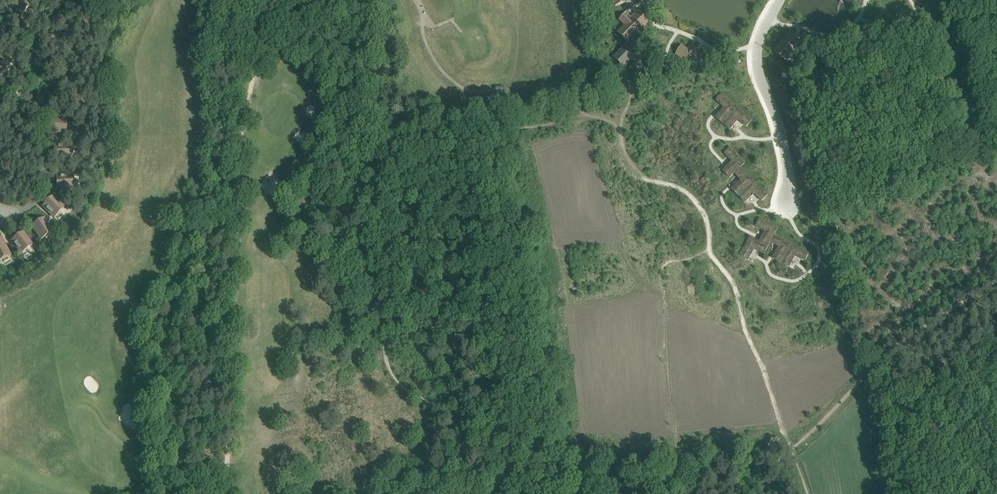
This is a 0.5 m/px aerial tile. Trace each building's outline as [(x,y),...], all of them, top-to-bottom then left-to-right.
[(25,0),(12,0),(8,5),(21,16),(30,5),(25,0)] [(941,7),(945,7),(943,14),(953,16),(954,16),(957,0),(943,0),(941,7)] [(648,22),(638,12),(631,19),(628,15),(621,22),(625,25),(618,32),(628,42),(634,37),(648,22)] [(829,34),(821,39),(825,46),(834,42),(829,34)] [(789,35),(775,52),(787,62),(801,45),(789,35)] [(628,42),(614,57),(624,67),(631,60),(635,64),(641,57),(637,54),(644,47),(634,37),(628,42)] [(682,46),(676,55),(696,68),(701,59),(696,55),(698,52),(690,47),(688,50),(682,46)] [(0,63),(0,79),(10,77),(8,62),(0,63)] [(0,87),(0,104),(11,103),(10,87),(0,87)] [(725,107),(716,117),(723,123),(737,107),(722,94),(716,100),(725,107)] [(737,107),(723,123),(730,129),(738,119),(746,126),(752,120),(744,113),(737,107)] [(67,121),(51,118),(48,134),(64,137),(67,121)] [(733,161),(723,170),(730,177),(734,173),(740,167),(745,162),(731,148),(725,154),(733,161)] [(742,180),(732,189),(739,196),(753,181),(740,167),(734,173),(742,180)] [(72,175),(55,176),(57,192),(73,190),(72,175)] [(753,181),(739,196),(745,202),(754,193),(762,201),(767,195),(753,181)] [(53,195),(42,206),(54,218),(65,207),(53,195)] [(44,217),(31,226),(40,240),(53,232),(44,217)] [(760,219),(756,226),(766,231),(759,242),(767,247),(770,242),(774,235),(778,229),(760,219)] [(23,232),(11,241),(21,254),(33,245),(23,232)] [(774,235),(770,242),(779,246),(773,258),(781,263),(791,244),(774,235)] [(0,238),(0,261),(11,255),(2,237),(0,238)] [(750,237),(740,255),(748,260),(754,249),(764,254),(767,247),(759,242),(750,237)] [(791,244),(781,263),(789,267),(795,255),(805,261),(808,254),(791,244)]
